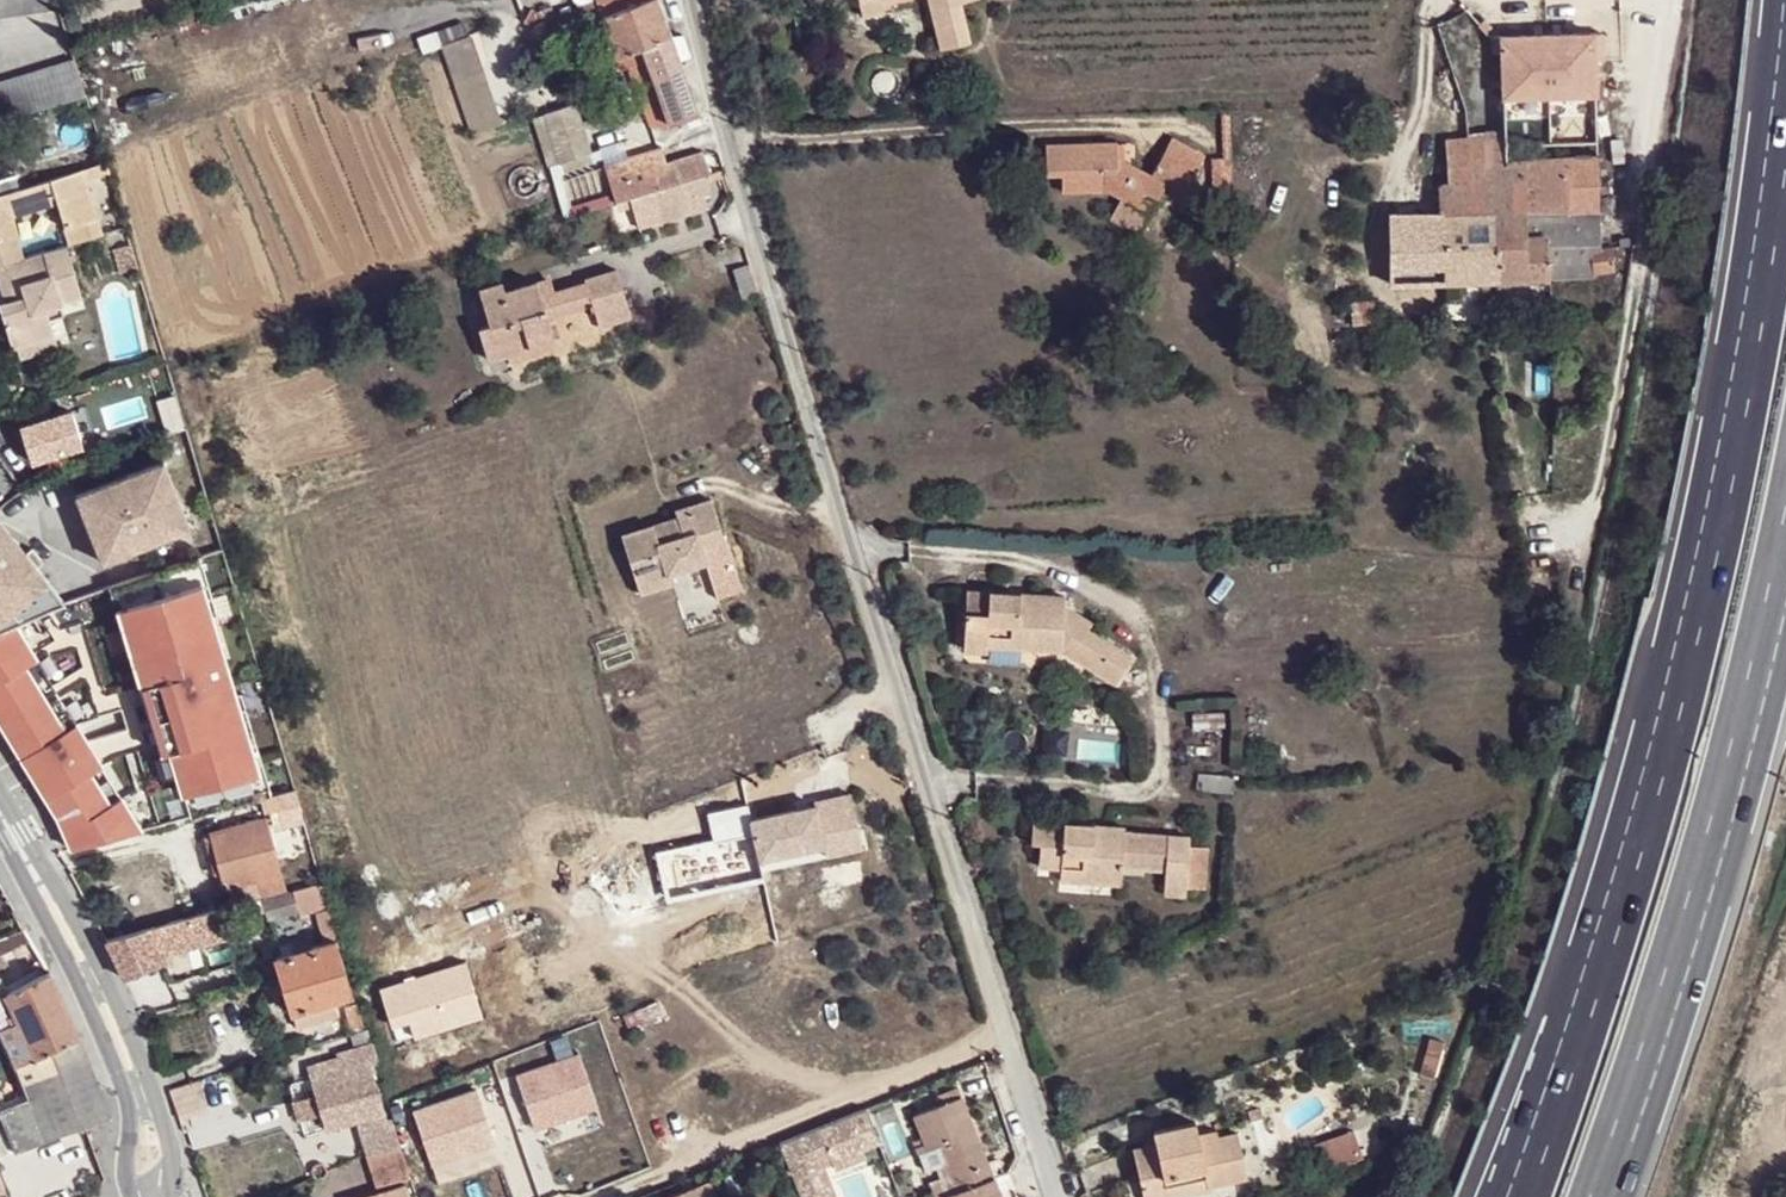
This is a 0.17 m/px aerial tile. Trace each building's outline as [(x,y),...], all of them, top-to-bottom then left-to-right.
[(60,4),(59,0),(0,0),(0,18),(61,8),(60,4)] [(622,71),(647,62),(678,52),(673,38),(659,0),(598,0),(543,21),(538,24),(536,27),(535,32),(538,37),(541,40),(546,40),(602,19),(622,71)] [(865,15),(885,10),(882,0),(861,0),(865,15)] [(940,48),(970,40),(961,3),(970,0),(929,0),(940,48)] [(436,33),(469,135),(501,125),(468,23),(436,33)] [(1593,34),(1500,36),(1503,97),(1595,94),(1593,34)] [(673,38),(678,52),(688,48),(683,35),(673,38)] [(678,52),(647,62),(671,123),(700,113),(680,56),(678,52)] [(87,96),(77,61),(0,84),(0,123),(87,96)] [(530,122),(553,174),(595,156),(572,104),(530,122)] [(479,159),(522,147),(515,124),(473,136),(479,159)] [(1486,132),(1468,132),(1469,137),(1470,180),(1481,181),(1483,209),(1498,280),(1593,278),(1592,272),(1614,271),(1614,247),(1601,247),(1597,157),(1509,159),(1508,144),(1486,144),(1486,132)] [(1449,181),(1470,180),(1469,137),(1447,138),(1449,181)] [(1122,159),(1122,145),(1050,149),(1051,178),(1066,178),(1066,192),(1114,191),(1124,197),(1112,218),(1141,236),(1166,190),(1182,199),(1205,155),(1174,138),(1155,176),(1129,161),(1122,159)] [(655,171),(660,190),(706,176),(701,157),(655,171)] [(605,165),(614,185),(628,180),(622,159),(605,165)] [(71,231),(76,244),(107,235),(86,170),(85,170),(21,191),(19,191),(25,212),(26,217),(51,208),(63,205),(71,231)] [(636,177),(640,196),(653,191),(660,190),(655,171),(636,177)] [(660,190),(653,191),(656,205),(664,203),(666,208),(712,193),(706,176),(660,190)] [(19,191),(21,191),(16,177),(0,182),(0,197),(19,191)] [(1443,211),(1483,209),(1481,181),(1470,180),(1449,181),(1441,181),(1443,211)] [(0,197),(0,219),(25,212),(19,191),(0,197)] [(63,205),(51,208),(60,234),(71,231),(63,205)] [(1448,282),(1498,280),(1483,209),(1443,211),(1448,282)] [(1391,285),(1448,282),(1443,211),(1390,214),(1391,285)] [(21,236),(16,220),(26,217),(25,212),(0,219),(0,243),(21,236)] [(21,236),(0,243),(0,266),(27,257),(21,236)] [(0,268),(0,281),(4,294),(14,291),(17,304),(8,306),(1,308),(10,340),(56,326),(55,320),(51,307),(64,304),(84,296),(70,246),(65,248),(0,268)] [(138,269),(131,246),(117,250),(123,274),(138,269)] [(585,282),(587,284),(593,307),(600,328),(632,318),(618,272),(585,282)] [(537,285),(542,298),(558,293),(554,280),(537,285)] [(1498,280),(1448,282),(1449,301),(1499,298),(1498,280)] [(486,362),(508,355),(555,341),(548,320),(542,298),(537,285),(507,293),(503,284),(480,291),(489,327),(478,330),(486,362)] [(558,293),(542,298),(548,320),(593,307),(587,284),(558,293)] [(14,291),(4,294),(8,306),(17,304),(14,291)] [(1344,301),(1345,324),(1375,322),(1374,300),(1344,301)] [(51,307),(55,320),(68,316),(64,304),(51,307)] [(60,335),(56,326),(10,340),(13,349),(18,348),(60,335)] [(62,346),(60,335),(18,348),(22,359),(62,346)] [(555,341),(508,355),(511,365),(557,351),(555,341)] [(167,435),(186,429),(177,396),(157,402),(167,435)] [(166,459),(79,494),(107,564),(137,551),(131,539),(155,530),(164,532),(166,540),(194,529),(166,459)] [(676,523),(622,541),(641,596),(674,585),(670,574),(706,562),(701,547),(724,539),(711,499),(687,508),(690,518),(676,523)] [(673,512),(676,523),(690,518),(687,508),(673,512)] [(43,610),(20,581),(17,584),(6,571),(21,560),(10,546),(16,541),(0,523),(0,630),(43,610)] [(137,551),(166,540),(164,532),(155,530),(131,539),(137,551)] [(26,555),(16,541),(10,546),(21,560),(6,571),(17,584),(20,581),(45,563),(34,550),(26,555)] [(193,559),(124,583),(143,650),(136,653),(145,685),(153,684),(162,718),(155,720),(165,754),(172,752),(190,816),(267,797),(193,559)] [(124,583),(112,586),(132,653),(143,650),(124,583)] [(1065,597),(967,591),(963,649),(989,650),(988,646),(1063,649),(1116,682),(1131,656),(1089,628),(1091,623),(1064,606),(1065,597)] [(140,828),(19,623),(0,631),(0,721),(60,818),(73,850),(140,828)] [(300,810),(294,790),(267,797),(273,817),(300,810)] [(814,810),(751,824),(760,863),(825,849),(823,844),(858,836),(850,798),(814,806),(814,810)] [(259,899),(286,891),(267,819),(219,833),(229,872),(221,875),(225,889),(255,881),(259,899)] [(1061,869),(1061,879),(1083,880),(1082,889),(1121,892),(1123,866),(1124,832),(1125,826),(1033,821),(1032,842),(1041,842),(1040,866),(1061,869)] [(1169,835),(1124,832),(1123,866),(1166,869),(1169,835)] [(214,876),(221,875),(229,872),(219,833),(204,837),(214,876)] [(1190,837),(1169,835),(1166,869),(1164,894),(1186,895),(1190,837)] [(858,836),(823,844),(825,849),(827,861),(862,854),(858,836)] [(1083,880),(1061,879),(1060,888),(1082,889),(1083,880)] [(326,944),(339,940),(322,885),(265,900),(272,921),(298,914),(300,918),(317,913),(326,944)] [(218,910),(106,941),(125,979),(161,963),(158,957),(226,938),(218,910)] [(42,961),(24,928),(6,935),(26,969),(42,961)] [(355,995),(339,940),(326,944),(276,958),(282,978),(287,994),(293,1013),(335,1001),(355,995)] [(2,1113),(17,1154),(86,1128),(111,1119),(88,1058),(82,1042),(77,1031),(50,974),(8,992),(1,978),(0,978),(0,1010),(10,1006),(16,1022),(0,1029),(0,1034),(29,1101),(2,1113)] [(339,1015),(335,1001),(293,1013),(297,1028),(339,1015)] [(365,1028),(358,1004),(345,1008),(352,1031),(365,1028)] [(316,1045),(336,1039),(333,1030),(313,1037),(316,1045)] [(374,1060),(366,1030),(351,1035),(354,1048),(339,1052),(345,1071),(316,1080),(330,1132),(384,1115),(368,1062),(374,1060)] [(320,1068),(314,1046),(289,1053),(295,1076),(320,1068)] [(170,1088),(179,1115),(209,1106),(200,1078),(170,1088)] [(930,1148),(941,1142),(956,1179),(960,1191),(948,1196),(1003,1196),(962,1096),(913,1115),(927,1150),(930,1148)] [(778,1145),(799,1196),(833,1196),(819,1163),(829,1160),(833,1171),(863,1159),(860,1151),(878,1143),(865,1109),(778,1145)] [(363,1131),(369,1154),(400,1145),(393,1121),(363,1131)] [(1188,1135),(1186,1123),(1146,1132),(1148,1145),(1123,1151),(1133,1196),(1191,1196),(1202,1194),(1202,1190),(1240,1181),(1229,1134),(1210,1138),(1190,1143),(1188,1135)] [(1351,1126),(1315,1138),(1324,1167),(1361,1155),(1351,1126)] [(1208,1131),(1188,1135),(1190,1143),(1210,1138),(1208,1131)] [(941,1142),(930,1148),(944,1184),(956,1179),(941,1142)] [(400,1145),(369,1154),(379,1187),(410,1177),(400,1145)] [(689,1191),(692,1196),(716,1196),(710,1182),(689,1191)] [(374,1196),(406,1196),(403,1188),(374,1196)]
